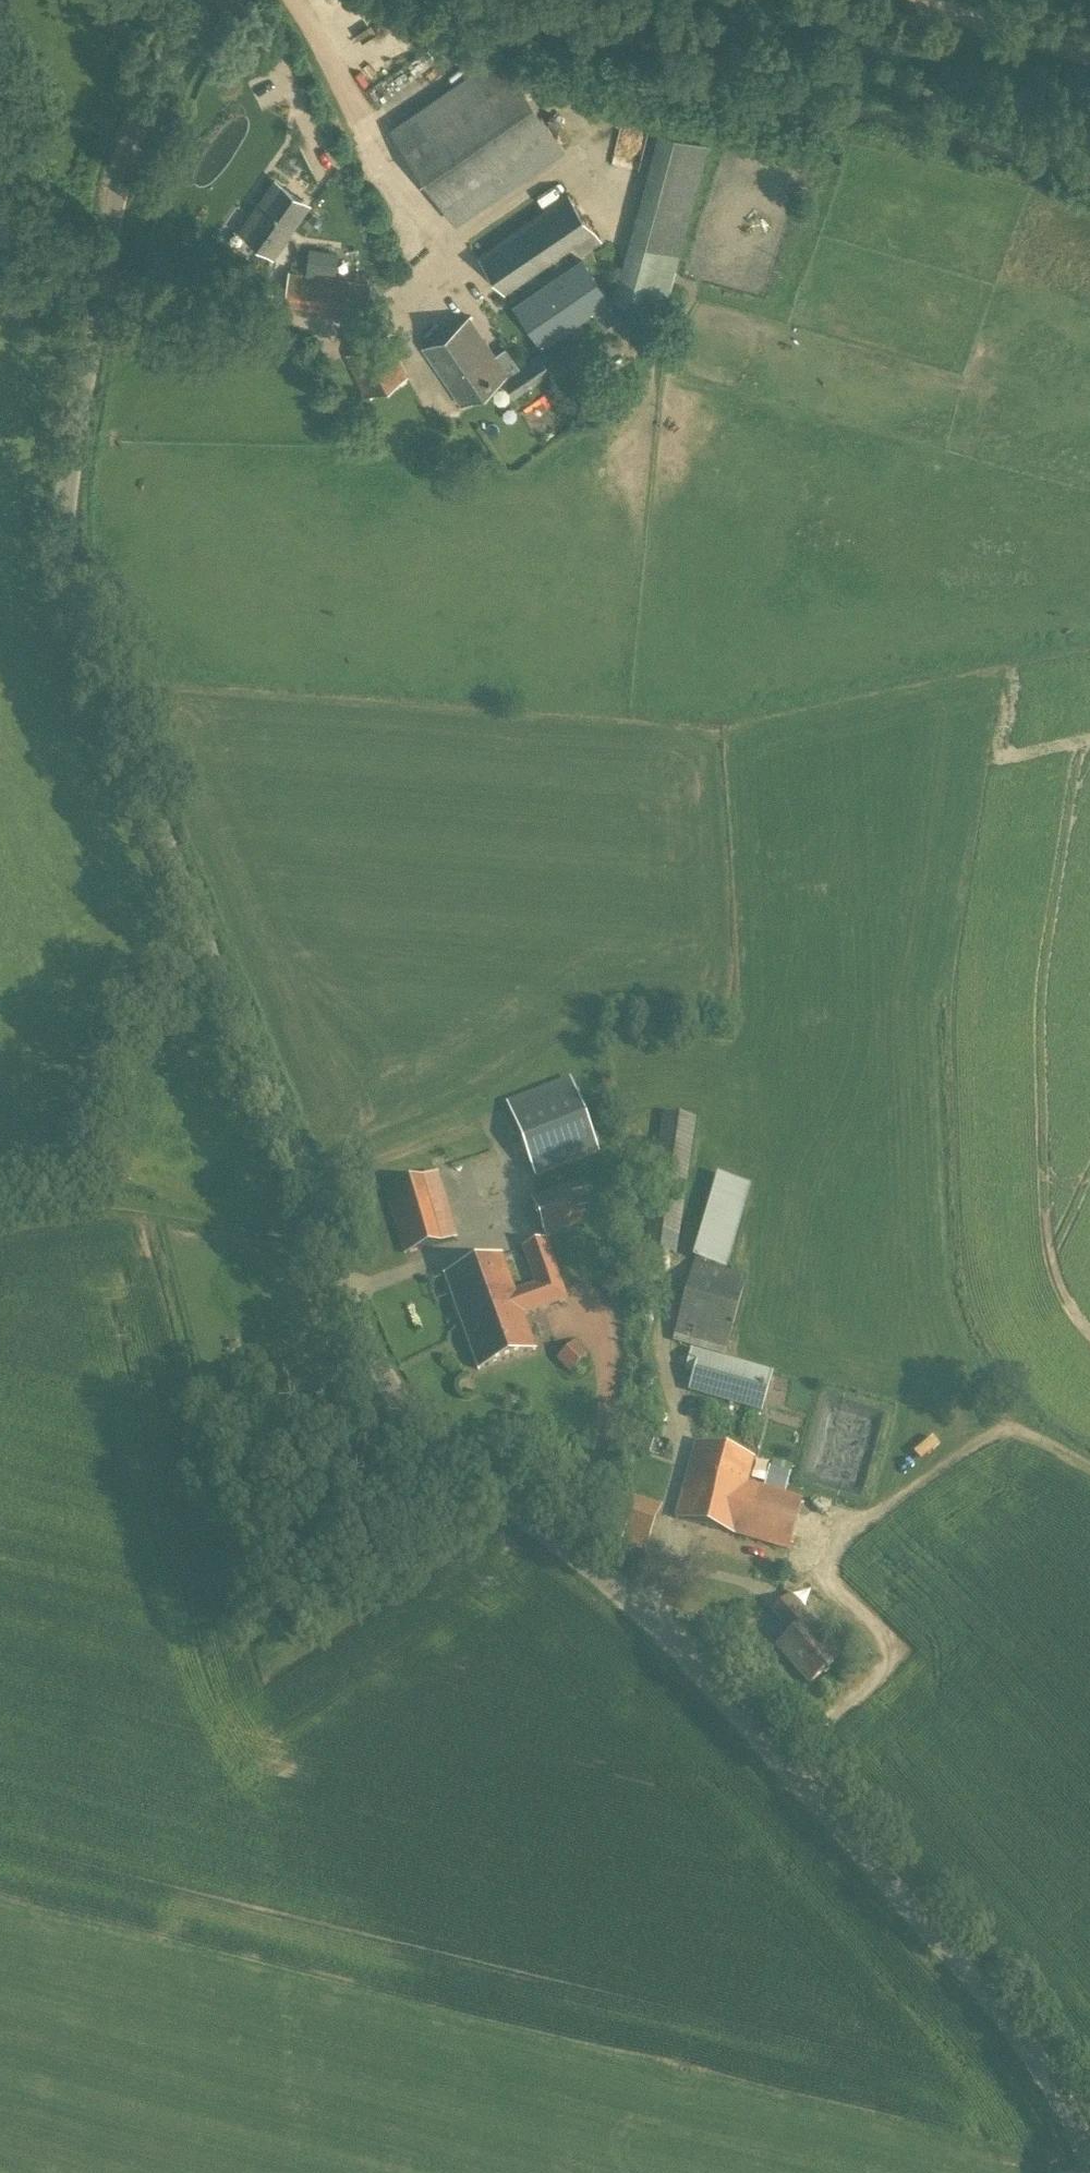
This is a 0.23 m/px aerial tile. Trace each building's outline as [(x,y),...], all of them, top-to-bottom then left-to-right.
[(390,129),(406,152),(455,222),(563,148),(507,67),(488,61),(390,129)] [(657,130),(613,299),(663,312),(707,143),(657,130)] [(277,182),(242,231),(271,251),(305,202),(277,182)] [(477,254),(505,295),(574,246),(583,258),(602,241),(569,193),(477,254)] [(307,270),(338,270),(339,247),(308,246),(307,270)] [(516,306),(540,342),(607,296),(582,260),(516,306)] [(371,285),(289,270),(283,304),(365,316),(371,285)] [(469,316),(423,347),(462,404),(503,376),(516,395),(551,371),(539,353),(518,368),(516,364),(506,370),(469,316)] [(344,357),(363,397),(406,375),(387,335),(344,357)] [(126,1038),(134,1042),(137,1036),(129,1032),(126,1038)] [(570,1077),(505,1103),(534,1179),(599,1154),(570,1077)] [(663,1112),(643,1249),(676,1254),(696,1118),(663,1112)] [(384,1187),(402,1251),(457,1239),(438,1172),(384,1187)] [(692,1258),(726,1268),(750,1183),(716,1174),(692,1258)] [(531,1197),(545,1236),(596,1217),(583,1178),(531,1197)] [(521,1306),(462,1327),(478,1370),(536,1349),(524,1315),(567,1300),(546,1240),(523,1248),(535,1284),(515,1291),(521,1306)] [(444,1276),(460,1320),(462,1327),(521,1306),(515,1291),(503,1255),(444,1276)] [(694,1261),(672,1341),(725,1355),(747,1276),(694,1261)] [(684,1371),(693,1373),(688,1391),(761,1412),(772,1372),(691,1349),(684,1371)] [(674,1518),(787,1549),(802,1497),(748,1482),(754,1459),(695,1442),(674,1518)] [(765,1480),(786,1486),(790,1472),(769,1466),(765,1480)] [(796,1616),(784,1627),(790,1634),(776,1646),(809,1683),(839,1656),(811,1625),(807,1629),(796,1616)]
